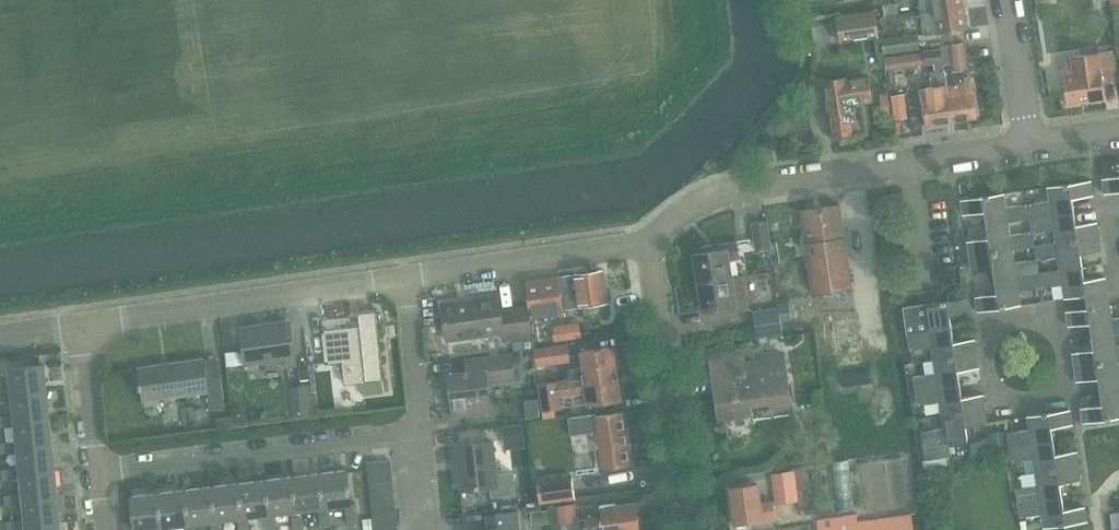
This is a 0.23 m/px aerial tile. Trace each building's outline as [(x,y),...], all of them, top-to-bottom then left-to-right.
[(922,11),(964,4),(964,0),(920,0),(922,11)] [(899,12),(897,2),(883,4),(884,14),(899,12)] [(964,4),(922,11),(926,33),(939,31),(939,32),(968,27),(964,4)] [(837,16),(841,40),(879,33),(875,9),(837,16)] [(884,44),(886,51),(919,47),(918,35),(917,33),(883,37),(884,44)] [(935,63),(936,70),(945,68),(946,68),(954,67),(955,70),(970,68),(966,40),(942,44),(943,48),(887,56),(884,57),(886,70),(935,63)] [(1104,81),(1118,78),(1114,50),(1099,52),(1062,57),(1068,103),(1106,98),(1104,81)] [(945,68),(936,70),(932,71),(934,86),(922,88),(928,123),(952,120),(945,76),(945,68)] [(963,74),(945,76),(952,120),(977,116),(970,75),(966,76),(963,74)] [(868,131),(863,100),(873,99),(870,75),(848,78),(848,75),(824,79),(827,101),(830,101),(835,139),(855,136),(855,133),(868,131)] [(902,93),(888,95),(889,105),(891,115),(891,118),(892,118),(901,117),(904,116),(905,116),(902,93)] [(794,102),(795,109),(782,111),(785,133),(810,130),(806,100),(794,102)] [(889,105),(880,107),(881,117),(891,115),(889,105)] [(901,117),(892,118),(895,138),(907,136),(904,116),(901,117)] [(1102,178),(1104,193),(1118,191),(1118,176),(1102,178)] [(1051,200),(1028,204),(1030,218),(1074,210),(1072,198),(1093,195),(1091,180),(1049,186),(1051,200)] [(985,211),(987,224),(1010,221),(1030,218),(1028,204),(1008,207),(1005,193),(962,200),(964,214),(985,211)] [(839,204),(801,210),(813,293),(851,287),(839,204)] [(1057,241),(1099,236),(1097,221),(1076,224),(1074,210),(1030,218),(1032,231),(1035,232),(1055,229),(1057,241)] [(753,223),(756,248),(771,246),(768,221),(753,223)] [(969,240),(971,255),(1014,248),(1034,245),(1036,244),(1035,232),(1032,231),(1023,232),(1012,234),(1010,221),(987,224),(989,237),(969,240)] [(1061,269),(1082,266),(1081,253),(1101,250),(1099,236),(1057,241),(1044,243),(1036,244),(1034,245),(1036,259),(1039,259),(1059,256),(1061,269)] [(695,255),(699,282),(732,276),(730,260),(740,258),(738,241),(704,246),(705,253),(695,255)] [(994,266),(996,280),(1039,273),(1042,287),(1063,284),(1065,298),(1087,295),(1108,291),(1105,277),(1084,280),(1082,266),(1061,269),(1059,256),(1039,259),(1036,259),(1015,262),(1015,254),(1014,248),(971,255),(973,269),(994,266)] [(526,281),(530,306),(532,318),(564,313),(564,309),(608,303),(604,270),(526,281)] [(1039,273),(996,280),(997,293),(977,296),(980,311),(1022,305),(1020,290),(1042,287),(1039,273)] [(732,276),(699,282),(703,311),(713,309),(714,315),(749,310),(744,275),(732,276)] [(532,318),(530,306),(500,310),(498,295),(442,304),(447,341),(504,332),(505,341),(513,340),(514,350),(532,348),(532,347),(534,346),(533,337),(535,336),(532,318)] [(926,303),(904,306),(906,321),(908,334),(953,328),(951,315),(971,312),(972,312),(969,297),(926,303)] [(813,299),(790,302),(792,318),(792,320),(816,317),(813,299)] [(779,308),(753,312),(755,325),(781,321),(781,320),(792,318),(790,302),(778,303),(779,308)] [(836,342),(860,341),(859,304),(834,305),(836,342)] [(1092,335),(1115,333),(1118,332),(1118,317),(1112,318),(1109,304),(1088,307),(1067,311),(1069,325),(1091,322),(1092,335)] [(360,325),(323,329),(327,363),(343,361),(346,384),(383,380),(375,310),(358,312),(360,325)] [(246,360),(281,356),(282,367),(296,366),(295,354),(290,321),(286,321),(241,327),(244,350),(246,360)] [(579,321),(553,325),(555,340),(581,336),(579,321)] [(781,321),(755,325),(757,338),(783,334),(781,321)] [(931,345),(934,359),(978,353),(976,339),(955,342),(953,328),(908,334),(910,348),(931,345)] [(1075,367),(1118,361),(1118,345),(1116,345),(1115,333),(1092,335),(1095,349),(1073,352),(1075,367)] [(11,359),(11,341),(0,341),(0,359),(11,359)] [(533,348),(535,366),(570,361),(569,353),(568,343),(533,348)] [(538,383),(538,385),(619,374),(615,347),(581,352),(583,367),(567,370),(569,379),(538,383)] [(241,351),(226,352),(227,364),(242,363),(241,351)] [(487,382),(514,379),(513,364),(512,355),(511,353),(474,357),(476,370),(448,374),(453,417),(491,413),(487,382)] [(530,353),(520,354),(521,363),(521,365),(531,364),(530,353)] [(763,356),(764,361),(746,364),(744,356),(711,362),(714,382),(718,381),(724,418),(753,412),(752,405),(770,402),(771,407),(791,404),(782,353),(763,356)] [(914,376),(916,390),(961,383),(959,370),(980,367),(978,353),(934,359),(936,373),(914,376)] [(520,354),(512,355),(513,364),(521,363),(520,354)] [(139,366),(142,384),(139,384),(139,389),(142,389),(144,400),(208,391),(210,409),(225,407),(218,356),(204,358),(139,366)] [(1101,391),(1118,388),(1118,361),(1075,367),(1077,381),(1098,377),(1101,391)] [(48,388),(45,364),(10,367),(12,388),(0,390),(0,400),(13,398),(13,393),(48,388)] [(619,374),(538,385),(542,411),(563,408),(561,396),(587,393),(588,405),(622,401),(619,374)] [(940,401),(942,414),(986,408),(984,394),(963,397),(961,383),(916,390),(918,404),(940,401)] [(292,388),(295,415),(311,413),(308,385),(292,388)] [(51,417),(48,388),(13,393),(13,398),(15,415),(0,416),(0,427),(16,425),(16,421),(51,417)] [(1101,391),(1103,404),(1081,408),(1084,422),(1118,417),(1118,388),(1101,391)] [(536,400),(523,401),(525,418),(538,417),(536,400)] [(986,408),(942,414),(944,428),(922,431),(926,459),(932,458),(948,455),(952,455),(950,442),(969,439),(967,426),(988,422),(986,408)] [(1007,432),(1009,447),(1052,439),(1050,427),(1072,424),(1070,409),(1026,416),(1029,429),(1007,432)] [(569,417),(572,433),(597,430),(603,469),(632,465),(630,456),(624,413),(597,417),(596,414),(569,417)] [(19,447),(54,443),(51,417),(16,421),(16,425),(17,442),(0,444),(1,453),(18,451),(19,447)] [(232,417),(217,418),(218,428),(233,427),(232,417)] [(504,440),(505,448),(525,447),(523,424),(503,426),(504,440)] [(987,437),(981,438),(982,441),(983,452),(1007,449),(1004,431),(987,433),(987,437)] [(1033,457),(1035,471),(1078,465),(1076,450),(1054,453),(1052,439),(1009,447),(1011,461),(1033,457)] [(456,445),(461,490),(480,488),(480,487),(490,485),(491,497),(515,494),(514,471),(497,473),(493,441),(456,445)] [(982,441),(969,443),(971,454),(983,452),(982,441)] [(21,471),(56,468),(54,443),(19,447),(18,451),(21,467),(3,469),(3,479),(21,477),(21,471)] [(926,459),(923,459),(925,474),(950,470),(948,455),(932,458),(926,459)] [(390,458),(367,461),(368,470),(368,473),(392,470),(390,458)] [(1015,488),(1018,502),(1061,495),(1059,482),(1080,479),(1078,465),(1035,471),(1037,485),(1015,488)] [(24,498),(59,493),(56,468),(21,471),(21,477),(23,493),(6,495),(7,505),(24,503),(24,498)] [(348,470),(321,473),(325,509),(330,508),(347,506),(349,524),(359,523),(357,503),(352,503),(349,472),(348,470)] [(369,485),(393,482),(392,470),(368,473),(369,485)] [(772,473),(775,504),(798,501),(794,470),(772,473)] [(321,473),(294,476),(299,512),(303,511),(320,509),(321,528),(332,526),(330,508),(325,509),(321,473)] [(267,479),(271,515),(276,514),(292,513),(295,529),(302,529),(305,529),(303,511),(299,512),(294,476),(267,479)] [(572,476),(535,481),(538,504),(550,503),(576,499),(572,476)] [(240,483),(244,519),(249,518),(265,516),(267,529),(278,529),(276,514),(271,515),(267,479),(240,483)] [(369,485),(371,496),(394,493),(393,482),(369,485)] [(213,486),(218,522),(222,521),(239,519),(240,529),(250,529),(249,518),(244,519),(240,483),(213,486)] [(731,488),(736,524),(738,524),(739,529),(747,527),(747,523),(776,519),(774,501),(761,502),(758,485),(731,488)] [(186,489),(191,525),(195,525),(212,523),(213,529),(224,529),(222,521),(218,522),(213,486),(186,489)] [(159,492),(164,528),(169,528),(184,526),(185,529),(196,529),(195,525),(191,525),(186,489),(159,492)] [(159,492),(131,496),(135,529),(150,529),(157,529),(169,529),(169,528),(164,528),(159,492)] [(62,519),(59,493),(24,498),(24,503),(26,520),(8,522),(9,529),(24,529),(28,529),(27,524),(62,519)] [(372,508),(396,505),(394,493),(371,496),(372,508)] [(1061,495),(1018,502),(1020,516),(1042,513),(1044,527),(1086,520),(1084,506),(1063,509),(1061,495)] [(638,512),(636,504),(617,506),(616,502),(600,504),(602,516),(585,518),(587,529),(640,529),(638,512)] [(555,506),(558,525),(577,522),(574,503),(555,506)] [(396,505),(372,508),(373,520),(397,517),(396,505)] [(491,529),(521,529),(519,512),(490,515),(491,529)] [(819,529),(914,529),(911,513),(858,521),(856,513),(817,519),(819,529)] [(398,528),(397,517),(373,520),(375,529),(385,529),(398,528)] [(363,519),(364,529),(372,529),(371,518),(363,519)] [(62,519),(27,524),(28,529),(63,529),(62,519)]
